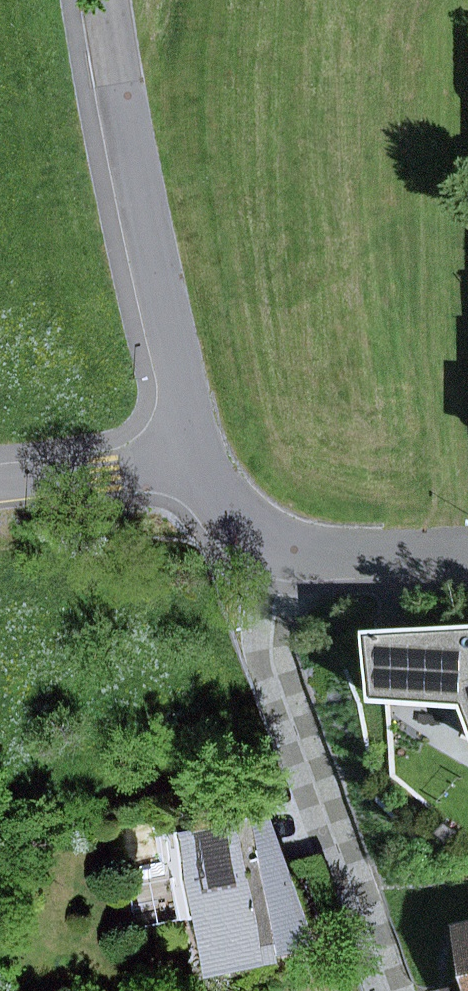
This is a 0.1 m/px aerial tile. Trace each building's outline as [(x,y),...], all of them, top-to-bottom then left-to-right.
[(380,626),(384,692),(467,695),(467,618),(380,626)] [(253,816),(159,834),(188,985),(264,970),(268,951),(300,948),(253,816)]
